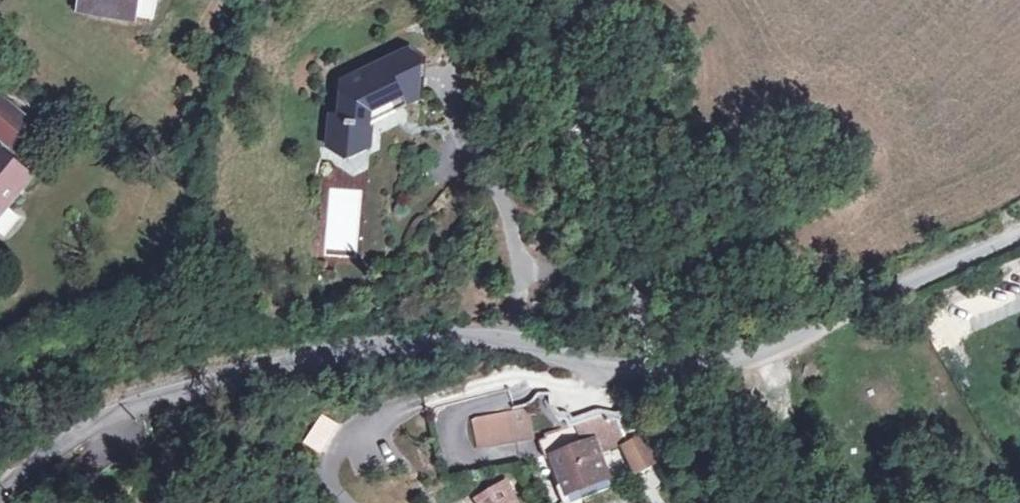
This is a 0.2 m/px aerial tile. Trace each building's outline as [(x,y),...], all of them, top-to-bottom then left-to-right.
[(80,10),(130,18),(133,0),(82,0),(80,10)] [(403,49),(338,80),(335,114),(332,113),(342,150),(366,136),(367,118),(391,107),(388,100),(412,88),(416,58),(403,49)] [(411,98),(412,88),(388,100),(391,107),(411,98)] [(30,176),(3,154),(29,123),(0,100),(0,140),(1,141),(0,143),(0,213),(30,176)] [(332,113),(328,113),(326,145),(337,153),(342,150),(332,113)] [(1004,281),(1012,299),(1019,296),(1019,273),(1004,281)] [(944,337),(930,343),(936,354),(950,347),(944,337)] [(995,343),(990,348),(993,355),(1001,356),(1006,349),(1003,343),(995,343)] [(530,406),(513,406),(477,408),(478,438),(514,436),(532,436),(530,406)] [(537,439),(544,457),(534,461),(539,474),(548,469),(552,480),(560,477),(565,492),(581,486),(585,497),(607,489),(602,478),(606,476),(596,452),(624,441),(617,423),(594,417),(544,435),(545,437),(537,439)] [(640,438),(625,447),(639,471),(654,463),(640,438)] [(552,480),(561,502),(568,502),(585,497),(581,486),(565,492),(560,477),(552,480)] [(508,493),(501,482),(476,495),(480,502),(514,502),(508,493)]
